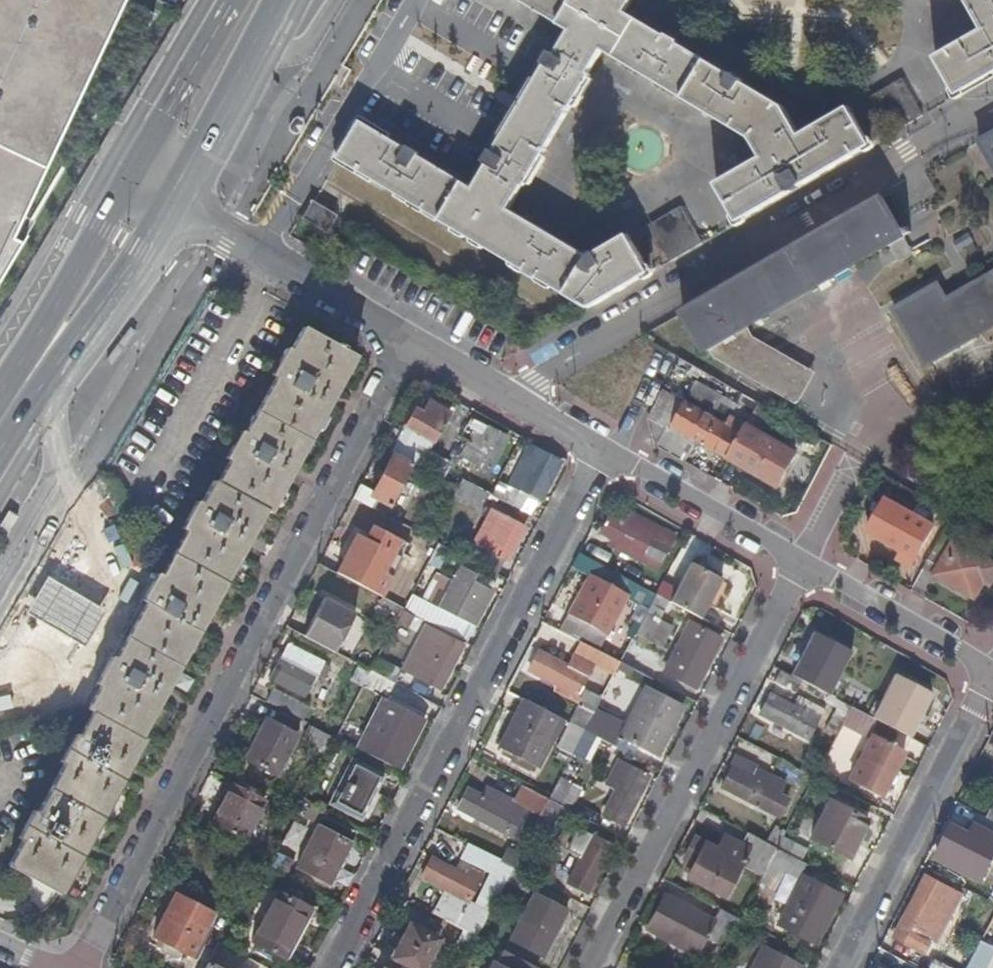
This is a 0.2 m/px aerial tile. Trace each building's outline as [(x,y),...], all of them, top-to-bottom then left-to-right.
[(176,6),(163,0),(0,0),(0,298),(176,6)] [(592,314),(651,280),(630,242),(590,262),(512,215),(523,193),(528,192),(594,80),(592,77),(604,57),(752,144),(763,164),(719,189),(740,227),(869,152),(846,113),(799,141),(782,113),(625,20),(637,0),(511,0),(571,35),(476,193),(365,125),(343,161),(592,314)] [(965,7),(982,35),(935,62),(957,101),(992,80),(992,0),(954,0),(965,7)] [(876,93),(894,128),(921,115),(903,79),(876,93)] [(976,144),(992,172),(992,134),(976,144)] [(881,200),(683,319),(704,355),(708,358),(712,357),(715,365),(797,413),(813,386),(753,351),(748,345),(744,337),(912,238),(908,231),(902,236),(881,200)] [(680,206),(646,225),(665,259),(699,241),(680,206)] [(938,304),(931,292),(890,316),(922,370),(992,328),(992,272),(938,304)] [(147,742),(266,533),(347,379),(295,350),(283,373),(275,371),(262,399),(266,402),(239,449),(233,446),(219,475),(224,477),(212,502),(206,499),(196,521),(190,518),(175,549),(179,551),(151,604),(139,628),(120,665),(117,664),(102,693),(105,694),(93,718),(97,720),(84,746),(79,743),(65,771),(69,772),(45,820),(40,818),(26,846),(30,848),(16,875),(70,902),(72,903),(104,838),(135,776),(151,745),(147,742)] [(643,429),(648,448),(680,467),(692,446),(724,464),(725,463),(742,430),(754,407),(741,400),(725,431),(725,432),(706,421),(719,400),(695,387),(683,409),(661,396),(643,429)] [(425,404),(393,426),(381,449),(386,451),(407,462),(412,465),(443,415),(425,404)] [(501,436),(481,427),(463,459),(482,469),(501,436)] [(742,430),(725,463),(776,491),(794,458),(742,430)] [(407,462),(386,451),(365,489),(362,495),(372,500),(384,507),(407,462)] [(513,468),(505,484),(534,499),(552,465),(533,455),(523,473),(513,468)] [(457,481),(452,501),(480,508),(485,487),(457,481)] [(365,489),(353,483),(346,497),(357,504),(362,495),(365,489)] [(498,483),(491,495),(512,506),(518,494),(498,483)] [(362,495),(357,504),(367,509),(372,500),(362,495)] [(910,569),(931,530),(883,504),(867,535),(901,553),(896,562),(910,569)] [(519,529),(484,511),(459,558),(487,573),(494,558),(502,562),(519,529)] [(604,517),(591,543),(616,556),(619,550),(630,555),(645,563),(659,534),(634,521),(629,529),(604,517)] [(346,534),(326,574),(371,597),(398,543),(363,525),(356,539),(346,534)] [(953,541),(943,536),(923,572),(933,579),(953,541)] [(933,579),(975,601),(976,601),(992,569),(992,562),(953,541),(933,579)] [(419,602),(446,551),(432,544),(406,594),(419,602)] [(619,550),(616,556),(625,561),(630,555),(619,550)] [(607,574),(575,557),(568,569),(586,579),(601,585),(607,574)] [(718,577),(689,561),(665,604),(695,620),(718,577)] [(468,627),(487,592),(465,582),(469,575),(453,566),(431,606),(468,627)] [(651,597),(607,574),(601,585),(586,579),(563,622),(573,627),(571,633),(596,647),(620,604),(621,603),(643,615),(651,597)] [(388,606),(371,597),(364,612),(380,621),(387,608),(388,606)] [(665,604),(651,597),(643,615),(642,617),(654,624),(665,604)] [(344,616),(311,600),(292,639),(325,655),(344,616)] [(407,618),(397,613),(391,624),(401,630),(407,618)] [(28,616),(7,649),(63,685),(84,652),(28,616)] [(563,622),(556,633),(575,643),(593,652),(596,647),(571,633),(573,627),(563,622)] [(715,643),(686,628),(662,674),(690,689),(715,643)] [(853,653),(813,632),(791,677),(802,684),(828,697),(831,698),(853,653)] [(399,673),(398,674),(435,693),(455,654),(427,640),(425,644),(413,638),(397,672),(399,673)] [(577,689),(587,669),(588,666),(610,677),(610,676),(617,665),(593,652),(575,643),(563,668),(533,654),(522,672),(558,690),(555,695),(575,704),(564,726),(579,733),(598,699),(577,689)] [(280,649),(262,684),(299,703),(317,668),(280,649)] [(622,654),(617,665),(641,678),(648,666),(622,654)] [(373,659),(365,675),(390,689),(398,674),(399,673),(397,672),(373,659)] [(642,678),(641,678),(617,665),(610,676),(636,689),(642,678)] [(773,668),(767,679),(796,695),(802,684),(791,677),(773,668)] [(933,696),(896,676),(873,721),(910,740),(933,696)] [(655,758),(680,710),(651,695),(642,712),(650,716),(634,747),(655,758)] [(769,697),(757,718),(807,743),(822,712),(798,700),(793,709),(769,697)] [(842,723),(849,708),(831,698),(828,697),(825,706),(835,711),(825,730),(835,736),(842,723)] [(552,719),(515,700),(489,750),(527,769),(552,719)] [(418,721),(379,702),(353,751),(392,770),(418,721)] [(285,734),(255,717),(235,759),(266,774),(285,734)] [(303,729),(294,744),(319,758),(327,743),(303,729)] [(590,739),(579,733),(573,745),(584,751),(590,739)] [(871,738),(847,784),(878,800),(902,754),(871,738)] [(731,755),(724,769),(728,771),(749,782),(754,773),(756,768),(731,755)] [(376,777),(345,761),(321,804),(352,821),(376,777)] [(618,828),(644,779),(614,763),(607,777),(616,782),(597,817),(618,828)] [(728,771),(719,790),(769,816),(783,788),(754,773),(749,782),(728,771)] [(577,791),(554,780),(542,803),(564,815),(577,791)] [(255,800),(222,783),(201,824),(234,841),(255,800)] [(459,790),(448,811),(497,837),(512,807),(510,807),(479,790),(475,798),(459,790)] [(533,819),(542,803),(519,791),(510,807),(512,807),(533,819)] [(865,820),(826,801),(806,841),(845,860),(865,820)] [(564,815),(542,803),(533,819),(527,831),(550,843),(564,815)] [(984,820),(992,825),(992,806),(984,820)] [(342,843),(308,826),(285,869),(318,887),(342,843)] [(975,827),(968,839),(953,830),(935,860),(953,870),(961,857),(982,869),(992,851),(992,837),(975,827)] [(581,896),(606,846),(574,829),(562,851),(574,858),(560,885),(581,896)] [(783,835),(771,829),(761,846),(774,852),(780,841),(783,835)] [(689,864),(683,879),(722,898),(740,861),(747,864),(744,870),(760,878),(766,868),(774,852),(761,846),(744,837),(739,849),(720,840),(715,851),(690,839),(680,860),(689,864)] [(780,841),(774,852),(799,866),(802,860),(788,852),(791,846),(780,841)] [(505,844),(497,860),(510,867),(518,851),(505,844)] [(500,882),(506,870),(473,852),(467,865),(500,882)] [(774,852),(766,868),(780,875),(782,870),(798,878),(804,868),(799,866),(774,852)] [(423,859),(413,879),(438,891),(462,903),(476,874),(451,863),(448,871),(423,859)] [(506,870),(500,882),(522,894),(523,895),(529,882),(506,870)] [(838,898),(798,878),(772,925),(811,946),(838,898)] [(960,898),(927,880),(893,943),(921,958),(928,943),(934,946),(940,935),(925,927),(936,907),(951,915),(960,898)] [(438,891),(425,917),(469,939),(495,892),(485,887),(474,909),(462,903),(438,891)] [(203,914),(165,894),(142,937),(180,957),(203,914)] [(304,911),(270,895),(243,943),(276,962),(304,911)] [(536,959),(558,913),(524,896),(501,942),(536,959)] [(662,900),(643,935),(692,960),(701,943),(720,953),(736,924),(715,913),(709,924),(662,900)] [(400,929),(383,960),(398,967),(416,967),(430,943),(400,929)] [(759,950),(749,967),(792,967),(759,950)] [(485,964),(482,967),(523,967),(492,952),(486,964),(485,964)] [(975,953),(967,967),(985,967),(989,961),(975,953)] [(191,967),(214,967),(196,959),(191,967)]
